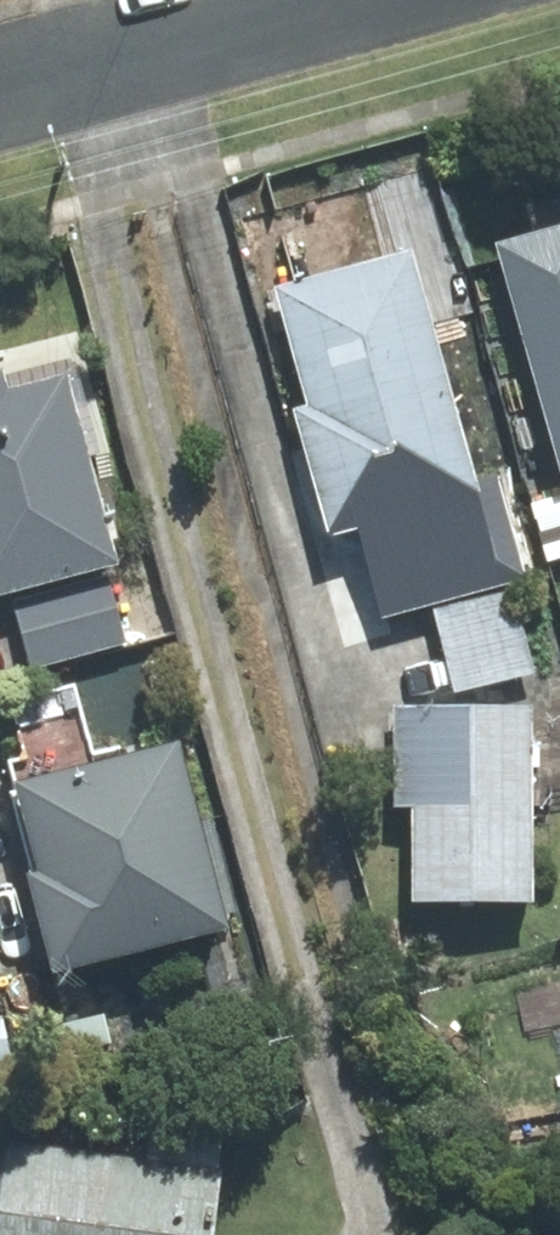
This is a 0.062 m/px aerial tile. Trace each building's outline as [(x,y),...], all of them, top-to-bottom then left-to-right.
[(510,245),(559,416),(559,230),(510,245)] [(477,490),(409,262),(292,297),(325,409),(309,413),(343,529),(477,490)] [(0,375),(0,590),(121,560),(75,377),(10,393),(5,374),(0,375)] [(108,578),(17,600),(34,665),(124,642),(108,578)] [(513,594),(444,611),(465,691),(533,673),(513,594)] [(531,711),(405,712),(406,802),(420,802),(421,893),(533,892),(531,711)] [(221,914),(180,754),(30,791),(70,951),(221,914)] [(220,1170),(0,1141),(0,1234),(212,1234),(220,1170)]
